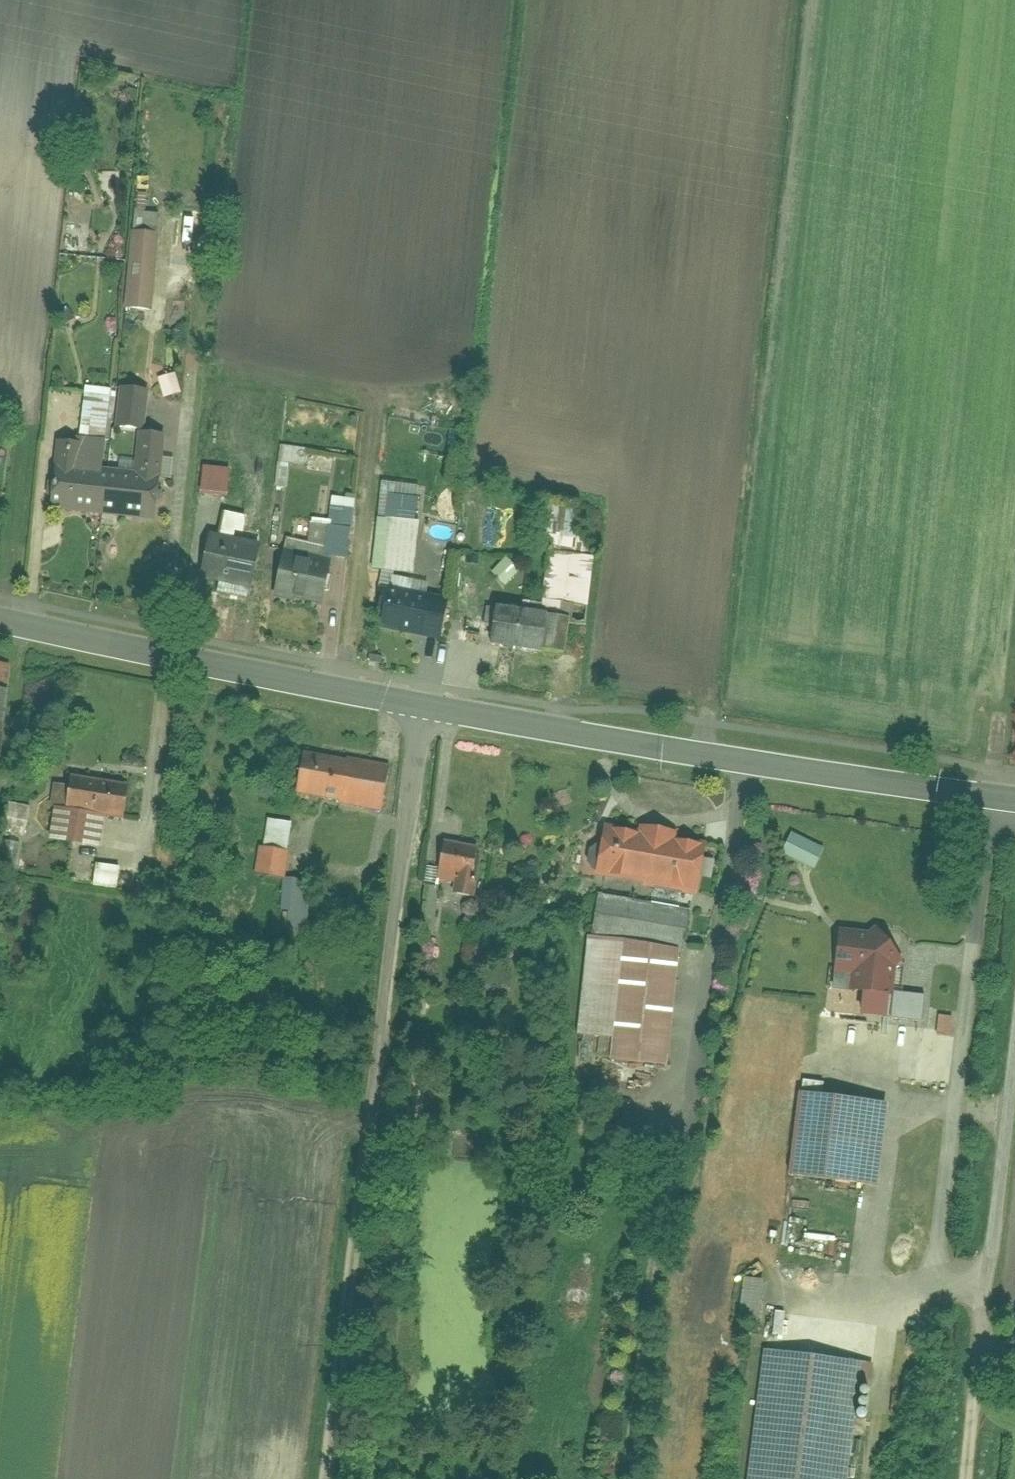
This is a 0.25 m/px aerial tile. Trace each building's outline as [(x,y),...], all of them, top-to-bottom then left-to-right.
[(93,201),(68,197),(60,254),(86,258),(93,201)] [(157,210),(133,208),(130,229),(155,232),(157,210)] [(130,229),(129,229),(122,305),(151,308),(157,232),(155,232),(130,229)] [(158,378),(163,398),(181,393),(175,373),(158,378)] [(51,479),(48,509),(139,516),(141,490),(158,492),(162,439),(139,437),(142,393),(122,392),(121,410),(80,407),(77,452),(52,450),(50,479),(51,479)] [(556,618),(580,621),(590,540),(573,538),(576,511),(533,506),(529,544),(547,546),(539,616),(488,610),(484,642),(552,650),(556,618)] [(282,546),(273,592),(320,601),(327,561),(341,563),(349,516),(326,512),(322,530),(312,529),(308,550),(282,546)] [(211,535),(203,579),(251,588),(258,551),(240,547),(244,527),(227,524),(224,538),(211,535)] [(506,557),(491,573),(505,587),(521,571),(506,557)] [(381,585),(374,628),(440,639),(447,596),(381,585)] [(9,694),(0,693),(0,755),(9,694)] [(386,766),(299,752),(294,786),(381,800),(386,766)] [(72,775),(65,808),(122,820),(129,787),(72,775)] [(8,803),(7,819),(28,820),(29,804),(8,803)] [(288,847),(292,822),(268,819),(264,844),(288,847)] [(695,839),(600,826),(595,867),(689,881),(695,839)] [(816,870),(825,848),(792,833),(782,854),(816,870)] [(284,880),(289,852),(260,846),(254,874),(284,880)] [(450,847),(444,892),(475,896),(481,851),(450,847)] [(119,887),(119,866),(95,865),(95,886),(119,887)] [(341,915),(341,883),(283,883),(283,935),(309,935),(309,915),(341,915)] [(623,1054),(661,1060),(684,902),(605,890),(584,1033),(625,1039),(623,1054)] [(869,935),(838,930),(830,992),(861,995),(858,1015),(886,1018),(887,1000),(890,1000),(895,968),(901,963),(877,930),(869,935)] [(939,1015),(937,1034),(951,1036),(953,1017),(939,1015)] [(798,1095),(788,1176),(875,1187),(885,1106),(798,1095)] [(739,1317),(759,1320),(765,1280),(744,1278),(739,1317)] [(738,1478),(834,1478),(845,1399),(865,1402),(869,1370),(755,1354),(738,1478)]
